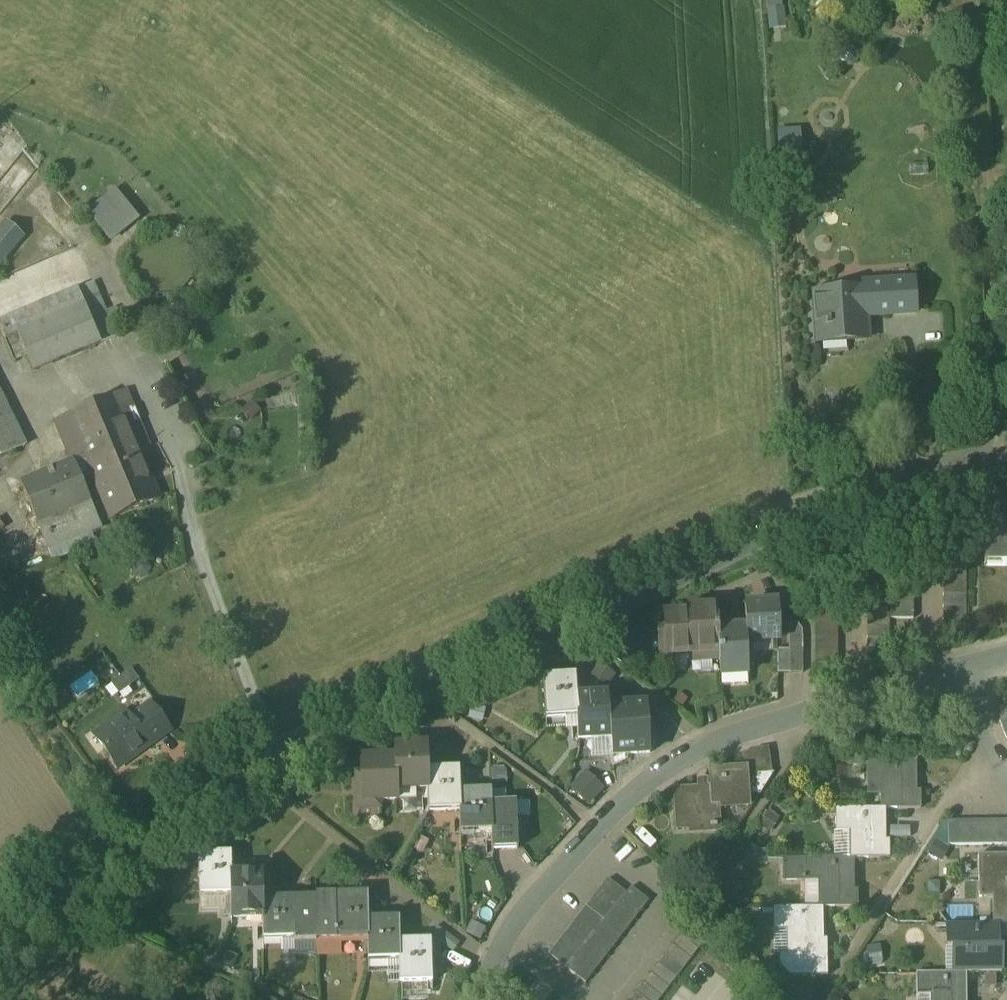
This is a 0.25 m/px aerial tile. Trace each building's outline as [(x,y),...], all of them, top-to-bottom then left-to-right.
[(773,29),(789,26),(784,0),(768,0),(773,29)] [(88,211),(113,242),(143,217),(117,187),(88,211)] [(0,232),(0,265),(24,237),(7,223),(0,232)] [(915,282),(867,285),(868,296),(869,318),(917,315),(915,282)] [(116,338),(93,284),(79,290),(101,344),(116,338)] [(79,290),(10,320),(27,358),(34,373),(101,344),(79,290)] [(868,296),(815,299),(816,326),(826,326),(827,338),(862,336),(860,318),(869,318),(868,296)] [(10,320),(0,324),(0,328),(15,363),(27,358),(10,320)] [(165,373),(157,378),(162,386),(170,381),(165,373)] [(150,448),(127,393),(117,397),(140,453),(150,448)] [(26,447),(0,395),(0,460),(26,447)] [(140,453),(117,397),(69,418),(88,464),(112,520),(159,500),(140,453)] [(88,464),(69,418),(56,424),(72,462),(74,461),(77,469),(88,464)] [(72,462),(21,484),(48,550),(102,527),(77,469),(74,461),(72,462)] [(986,530),(986,569),(1006,569),(1006,530),(986,530)] [(915,561),(892,561),(891,572),(915,572),(915,561)] [(968,561),(946,561),(946,572),(968,572),(968,561)] [(915,572),(891,572),(891,584),(915,584),(915,572)] [(968,572),(946,572),(946,584),(968,584),(968,572)] [(915,584),(891,584),(891,596),(915,596),(915,584)] [(968,584),(946,584),(946,596),(968,596),(968,584)] [(915,596),(891,596),(891,601),(891,608),(915,608),(915,596)] [(968,596),(946,596),(946,608),(968,607),(968,596)] [(839,604),(817,604),(817,616),(839,616),(839,604)] [(780,607),(747,608),(748,632),(749,642),(781,641),(780,607)] [(968,607),(946,608),(946,620),(968,620),(968,607)] [(915,608),(891,608),(891,616),(891,619),(915,619),(915,608)] [(720,610),(692,611),(692,615),(693,654),(722,653),(721,633),(720,610)] [(693,654),(692,615),(666,615),(668,655),(693,654)] [(839,616),(817,616),(817,628),(839,629),(839,616)] [(891,616),(870,616),(869,628),(891,628),(891,619),(891,616)] [(968,620),(946,620),(946,631),(968,631),(968,620)] [(791,627),(790,651),(803,651),(803,631),(800,627),(791,627)] [(839,629),(817,628),(817,639),(839,640),(839,629)] [(869,628),(869,640),(891,640),(891,628),(869,628)] [(748,632),(721,633),(722,662),(723,677),(724,676),(724,673),(748,672),(749,676),(750,676),(749,642),(748,632)] [(839,640),(817,639),(817,651),(839,651),(839,640)] [(790,651),(778,651),(779,676),(791,676),(790,651)] [(803,676),(803,651),(790,651),(791,676),(803,676)] [(839,651),(817,651),(817,662),(839,662),(839,651)] [(722,653),(693,654),(694,663),(722,662),(722,653)] [(839,662),(817,662),(817,673),(838,673),(839,662)] [(120,694),(142,680),(134,668),(112,682),(120,694)] [(577,676),(544,677),(546,719),(579,718),(577,698),(577,676)] [(609,696),(577,698),(579,718),(580,739),(610,738),(611,738),(610,708),(609,696)] [(150,705),(130,720),(126,714),(101,732),(110,744),(103,748),(118,769),(170,731),(150,705)] [(647,705),(610,708),(611,738),(610,738),(611,760),(613,760),(613,756),(651,754),(647,705)] [(428,748),(396,749),(397,759),(398,791),(430,790),(429,771),(428,748)] [(769,748),(754,751),(755,752),(743,754),(745,770),(749,769),(749,782),(759,781),(760,777),(774,774),(769,748)] [(397,759),(363,760),(364,788),(359,789),(360,808),(380,808),(379,802),(399,802),(398,791),(397,759)] [(916,761),(866,761),(866,784),(880,784),(881,811),(884,811),(920,810),(920,793),(911,793),(911,766),(916,766),(916,761)] [(590,805),(607,787),(588,769),(571,787),(590,805)] [(711,789),(675,790),(676,832),(680,832),(680,828),(707,827),(707,831),(722,830),(721,807),(750,806),(749,782),(749,769),(745,770),(710,771),(711,789)] [(460,770),(429,771),(430,790),(431,813),(461,812),(461,793),(460,770)] [(492,792),(461,793),(461,812),(462,834),(493,833),(493,805),(492,792)] [(517,804),(493,805),(493,833),(494,851),(519,851),(517,804)] [(881,811),(835,812),(836,833),(849,833),(849,860),(854,860),(889,859),(889,840),(881,840),(881,817),(885,816),(884,811),(881,811)] [(962,821),(949,822),(949,846),(962,846),(962,821)] [(974,846),(974,821),(962,821),(962,846),(974,846)] [(986,846),(986,821),(974,821),(974,846),(986,846)] [(996,846),(996,821),(986,821),(986,846),(996,846)] [(996,821),(996,846),(1006,846),(1006,821),(996,821)] [(232,855),(199,856),(200,898),(231,896),(233,896),(232,878),(232,855)] [(991,855),(991,875),(1006,875),(1006,855),(991,855)] [(805,860),(782,860),(782,883),(804,883),(805,860)] [(849,860),(805,860),(804,883),(818,883),(818,909),(824,909),(859,909),(858,891),(850,891),(849,865),(854,865),(854,860),(849,860)] [(981,875),(981,898),(994,898),(994,926),(999,926),(1006,925),(1006,875),(991,875),(981,875)] [(232,878),(233,896),(231,896),(232,920),(264,919),(264,900),(263,877),(232,878)] [(628,893),(609,879),(602,888),(621,902),(628,893)] [(607,921),(604,925),(622,939),(650,901),(632,887),(628,893),(621,902),(614,912),(607,921)] [(621,902),(602,888),(595,898),(614,912),(621,902)] [(312,895),(305,895),(301,899),(295,899),(297,941),(295,941),(295,944),(317,943),(317,941),(316,898),(312,895)] [(368,897),(316,898),(317,941),(368,939),(369,939),(369,920),(368,897)] [(614,912),(595,898),(588,907),(607,921),(614,912)] [(295,899),(264,900),(264,919),(265,942),(295,941),(297,941),(295,899)] [(588,907),(587,906),(579,917),(599,931),(604,925),(607,921),(588,907)] [(818,909),(774,909),(774,932),(788,931),(788,956),(788,959),(828,958),(828,941),(824,941),(824,909),(818,909)] [(599,931),(579,917),(572,927),(592,941),(599,931)] [(369,920),(369,939),(368,939),(369,962),(400,961),(400,942),(400,919),(369,920)] [(577,961),(569,971),(587,985),(622,939),(604,925),(599,931),(592,941),(585,950),(577,961)] [(994,926),(949,926),(949,948),(963,948),(963,976),(967,976),(1003,976),(1003,956),(995,956),(994,931),(999,931),(999,926),(994,926)] [(592,941),(572,927),(565,936),(585,950),(592,941)] [(633,999),(662,999),(707,941),(689,927),(633,999)] [(585,950),(565,936),(557,946),(577,961),(585,950)] [(431,942),(400,942),(400,961),(401,984),(433,984),(431,942)] [(577,961),(557,946),(550,956),(569,971),(577,961)] [(828,958),(788,959),(788,956),(780,956),(780,968),(791,978),(828,977),(828,958)] [(918,977),(918,997),(932,997),(932,999),(963,999),(963,980),(967,980),(967,976),(963,976),(918,977)]
